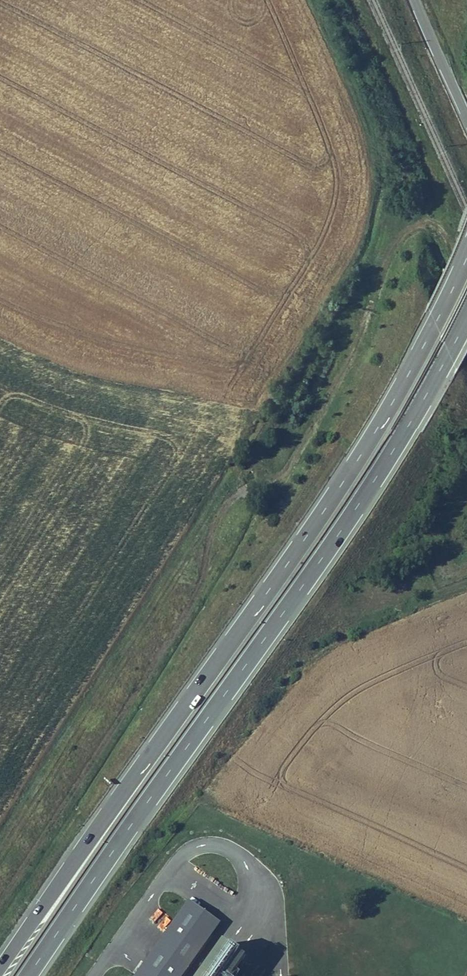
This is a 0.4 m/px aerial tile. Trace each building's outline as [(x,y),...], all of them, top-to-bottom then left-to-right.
[(186,902),(135,975),(178,975),(215,922),(186,902)] [(149,920),(163,931),(172,920),(158,909),(149,920)] [(221,947),(200,975),(231,975),(242,962),(221,947)]
